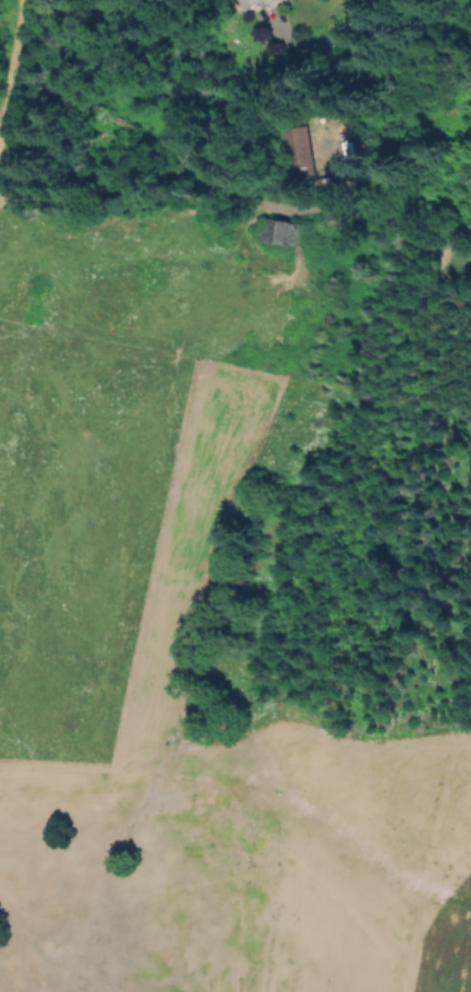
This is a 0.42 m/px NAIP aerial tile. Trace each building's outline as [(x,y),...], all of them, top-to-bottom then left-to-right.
[(245,10),(239,0),(262,0),(245,10)] [(279,130),(285,182),(312,178),(305,126),(279,130)] [(303,226),(258,220),(255,243),(300,249),(303,226)]
